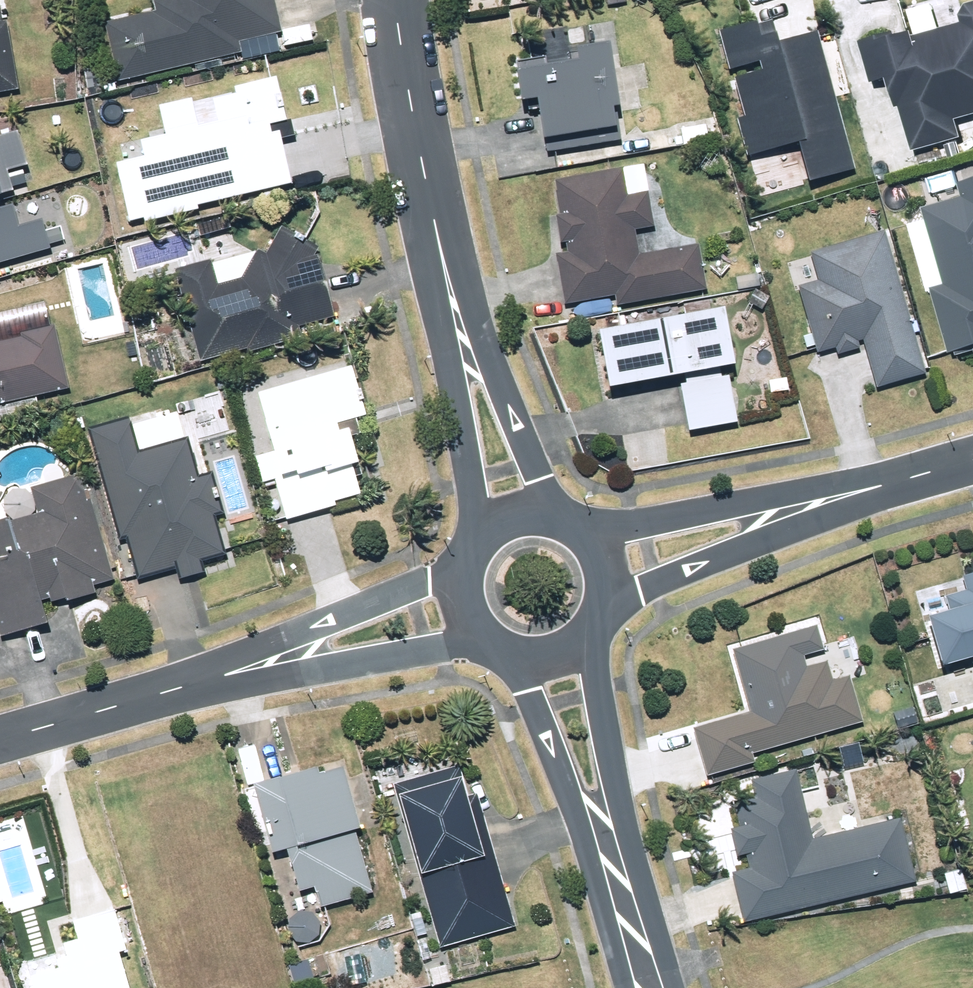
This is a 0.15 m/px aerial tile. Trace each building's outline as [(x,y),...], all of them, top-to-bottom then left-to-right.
[(240,58),(238,48),(280,39),(271,0),(179,0),(180,3),(154,9),(156,17),(104,29),(118,87),(240,58)] [(957,124),(972,119),(972,9),(957,15),(961,24),(887,49),(884,40),(856,50),(870,90),(886,84),(912,160),(963,142),(957,124)] [(778,20),(714,36),(746,162),(804,147),(813,182),(852,172),(816,34),(784,42),(778,20)] [(17,94),(5,27),(0,28),(0,97),(17,94)] [(621,146),(607,59),(576,64),(577,77),(515,87),(519,116),(536,114),(542,152),(613,141),(614,147),(621,146)] [(197,212),(289,191),(280,147),(293,144),(289,127),(285,129),(276,86),(233,96),(235,102),(212,108),(218,132),(198,136),(191,107),(157,114),(164,145),(139,151),(143,166),(114,173),(128,228),(142,225),(143,229),(198,216),(197,212)] [(49,255),(41,228),(18,234),(9,200),(12,200),(6,180),(25,174),(16,141),(0,145),(0,269),(49,255)] [(615,297),(617,305),(703,291),(696,245),(637,255),(633,231),(652,227),(647,191),(626,195),(622,167),(554,179),(567,253),(555,255),(559,278),(564,305),(615,297)] [(957,187),(962,205),(928,214),(949,287),(930,293),(949,358),(972,351),(972,182),(957,187)] [(45,232),(49,244),(61,241),(58,228),(45,232)] [(334,324),(318,262),(311,265),(317,255),(281,234),(266,261),(258,256),(240,286),(217,292),(210,266),(174,276),(182,305),(178,307),(183,329),(189,328),(199,366),(247,354),(247,358),(300,343),(298,333),(334,324)] [(884,238),(807,260),(814,282),(797,287),(818,357),(863,343),(870,365),(878,393),(926,379),(884,238)] [(242,256),(248,257),(252,253),(253,247),(249,242),(243,242),(238,246),(238,252),(242,256)] [(722,324),(597,346),(607,403),(727,381),(728,384),(733,383),(722,324)] [(66,389),(53,331),(0,343),(0,404),(66,389)] [(350,374),(258,400),(267,433),(263,434),(271,459),(256,463),(263,489),(273,486),(285,528),(333,514),(332,510),(358,502),(351,478),(357,476),(348,444),(358,442),(355,427),(365,425),(361,414),(357,415),(353,402),(357,401),(350,374)] [(681,397),(688,439),(737,431),(730,390),(681,397)] [(87,433),(118,545),(126,543),(137,583),(174,572),(178,587),(202,580),(199,569),(223,562),(212,522),(223,519),(211,478),(198,482),(187,443),(138,458),(128,422),(87,433)] [(0,530),(0,642),(45,635),(37,607),(48,604),(49,608),(64,607),(65,612),(94,600),(91,592),(112,586),(89,506),(85,508),(78,483),(30,497),(36,520),(0,530)] [(927,622),(941,676),(969,669),(972,685),(972,578),(960,582),(963,594),(942,599),(947,617),(927,622)] [(811,666),(818,667),(824,665),(826,658),(823,652),(816,650),(810,653),(808,660),(811,666)] [(752,761),(862,729),(849,684),(832,690),(825,668),(807,674),(800,652),(768,662),(769,666),(737,675),(750,721),(693,737),(707,783),(754,770),(752,761)] [(742,923),(914,886),(900,822),(809,842),(794,771),(750,781),(754,799),(732,803),(738,829),(729,831),(735,859),(745,857),(748,871),(732,874),(742,923)] [(514,935),(476,802),(467,805),(458,773),(393,792),(439,955),(514,935)] [(270,863),(287,858),(298,900),(314,896),(319,915),(371,900),(354,842),(358,840),(341,781),(316,788),(316,784),(278,795),(277,791),(253,798),(255,804),(253,804),(270,863)] [(962,872),(944,877),(950,896),(967,891),(962,872)] [(33,961),(41,987),(130,987),(123,962),(92,970),(86,946),(33,961)] [(433,975),(436,987),(453,987),(450,972),(433,975)]
